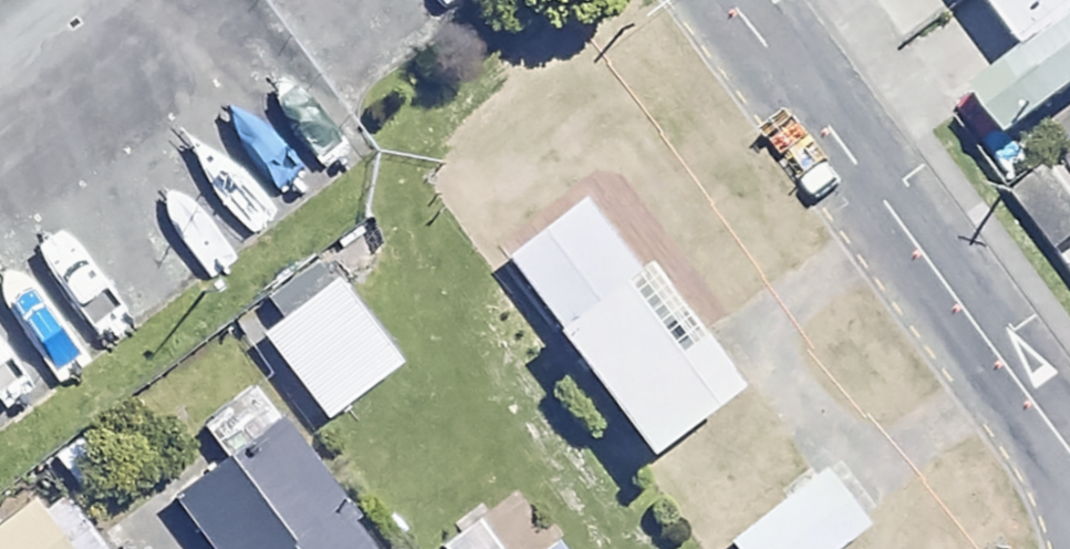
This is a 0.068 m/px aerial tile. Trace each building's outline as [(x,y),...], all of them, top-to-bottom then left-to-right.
[(1053,89),(1069,76),(1069,0),(990,0),(1053,89)] [(568,194),(492,250),(649,463),(753,386),(658,256),(628,275),(568,194)] [(328,277),(247,330),(303,415),(384,361),(328,277)] [(151,492),(190,548),(360,548),(268,413),(151,492)] [(711,531),(725,548),(815,548),(856,518),(808,456),(711,531)] [(0,504),(0,548),(73,548),(26,487),(0,504)] [(537,548),(572,548),(561,533),(537,548)]
